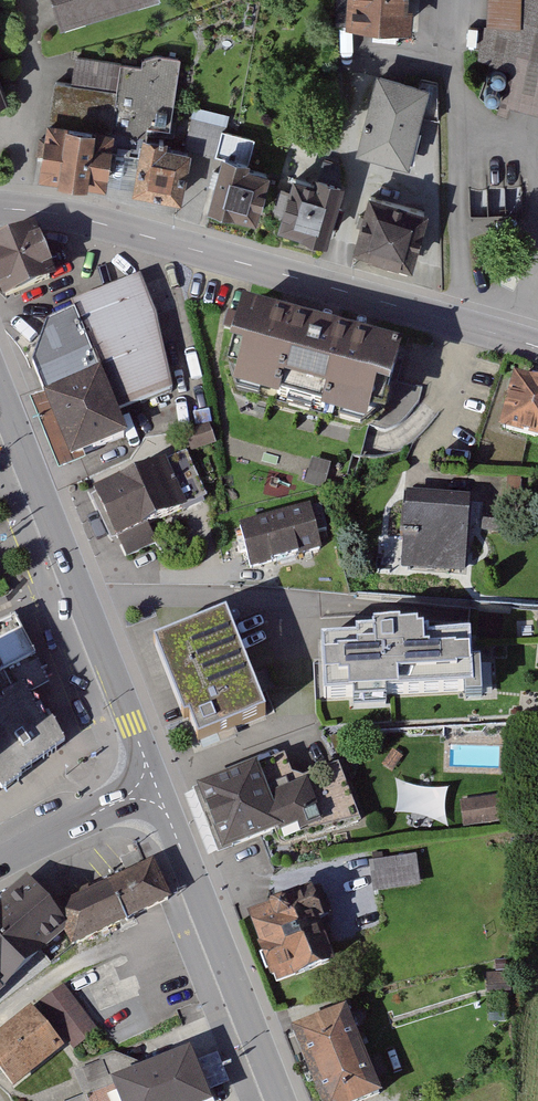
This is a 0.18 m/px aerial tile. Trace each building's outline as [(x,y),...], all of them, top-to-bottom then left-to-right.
[(73,17),(137,0),(69,0),(73,17)] [(356,24),(423,28),(424,0),(358,0),(356,24)] [(493,29),(485,28),(485,53),(515,58),(507,99),(537,105),(537,0),(493,0),(493,29)] [(76,83),(60,80),(49,172),(116,180),(121,151),(142,153),(145,138),(174,142),(174,133),(184,55),(160,52),(148,56),(147,64),(81,56),(76,83)] [(438,84),(385,68),(362,147),(415,162),(438,84)] [(181,191),(188,149),(149,142),(141,182),(181,191)] [(280,166),(231,153),(218,200),(268,213),(280,166)] [(351,185),(304,171),(288,224),(336,238),(351,185)] [(437,207),(378,190),(362,245),(421,262),(437,207)] [(0,246),(0,274),(10,299),(66,277),(46,227),(0,246)] [(142,280),(76,309),(116,408),(172,388),(142,280)] [(417,351),(259,305),(244,356),(255,360),(246,390),(295,404),(301,382),(346,395),(339,419),(380,431),(387,405),(400,408),(417,351)] [(33,361),(72,459),(128,437),(116,408),(76,309),(47,321),(33,361)] [(512,373),(498,426),(537,436),(537,380),(512,373)] [(170,463),(98,494),(120,542),(191,511),(170,463)] [(310,487),(326,489),(329,466),(313,464),(310,487)] [(406,497),(387,497),(387,547),(406,548),(406,497)] [(474,504),(418,499),(411,570),(467,575),(474,504)] [(318,509),(250,527),(262,571),(330,553),(318,509)] [(0,578),(0,595),(3,594),(9,592),(3,577),(0,578)] [(240,617),(162,645),(201,752),(279,723),(240,617)] [(66,744),(54,720),(44,723),(28,693),(49,680),(14,618),(0,624),(0,788),(66,744)] [(328,724),(484,716),(480,629),(324,637),(328,724)] [(265,770),(206,790),(230,859),(289,838),(265,770)] [(399,789),(398,820),(448,821),(449,790),(399,789)] [(511,799),(468,804),(471,828),(514,823),(511,799)] [(422,861),(376,868),(380,897),(426,891),(422,861)] [(148,869),(65,910),(79,940),(163,899),(148,869)] [(0,914),(0,1011),(79,940),(65,910),(37,881),(0,914)] [(324,896),(251,918),(272,990),(346,968),(324,896)] [(0,1043),(0,1062),(23,1089),(70,1048),(75,1053),(104,1028),(67,985),(0,1043)] [(291,1030),(319,1100),(358,1100),(379,1093),(346,1008),(291,1030)] [(201,1055),(123,1082),(130,1100),(217,1100),(201,1055)] [(118,1064),(81,1077),(89,1100),(130,1100),(123,1082),(118,1064)]
